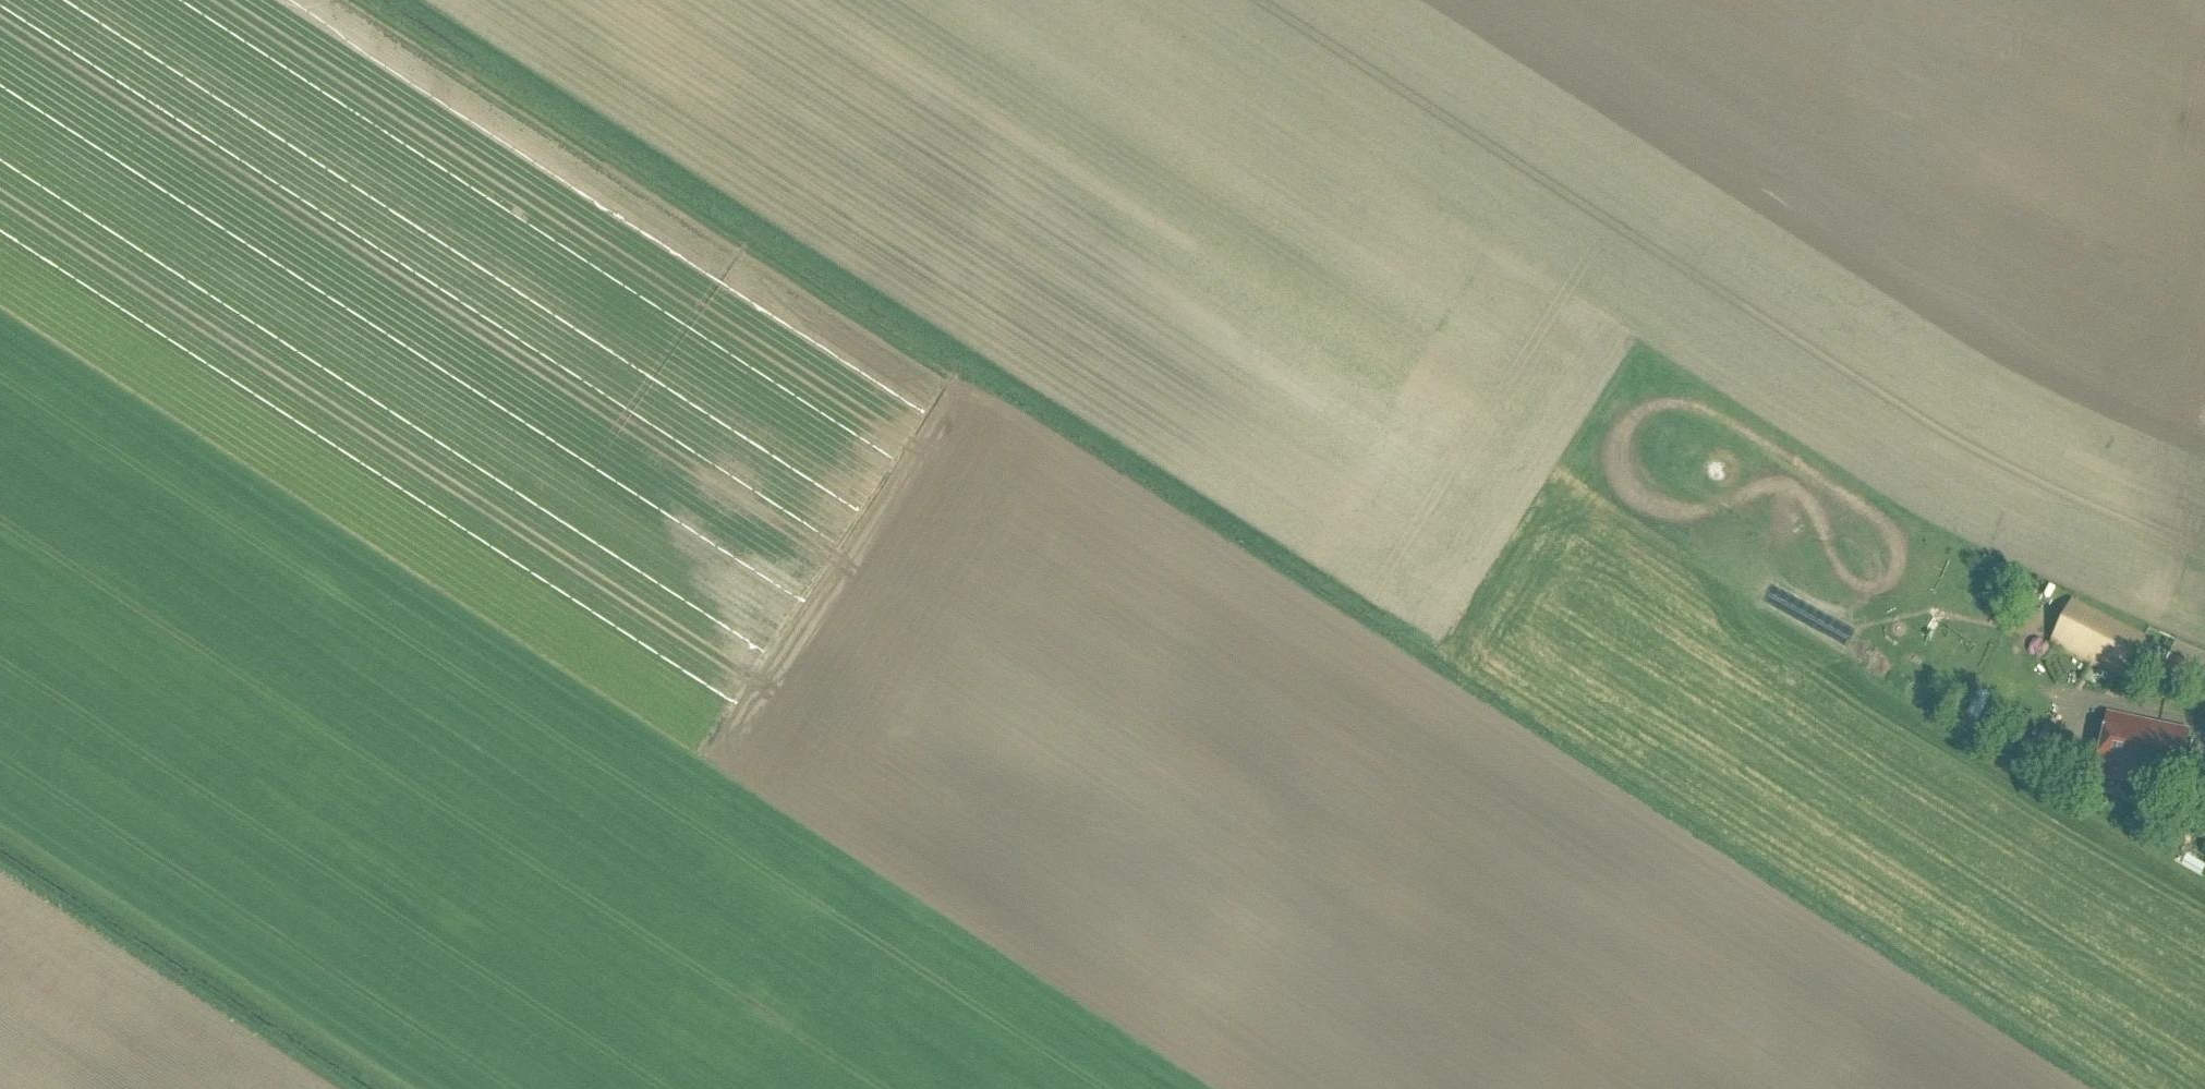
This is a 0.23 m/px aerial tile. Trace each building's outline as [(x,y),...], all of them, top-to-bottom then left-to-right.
[(2070,600),(2048,645),(2124,683),(2146,638),(2070,600)] [(1983,719),(1994,696),(1984,691),(1973,714),(1983,719)] [(2093,776),(2175,794),(2177,788),(2204,794),(2204,766),(2182,761),(2188,732),(2107,715),(2093,776)]
